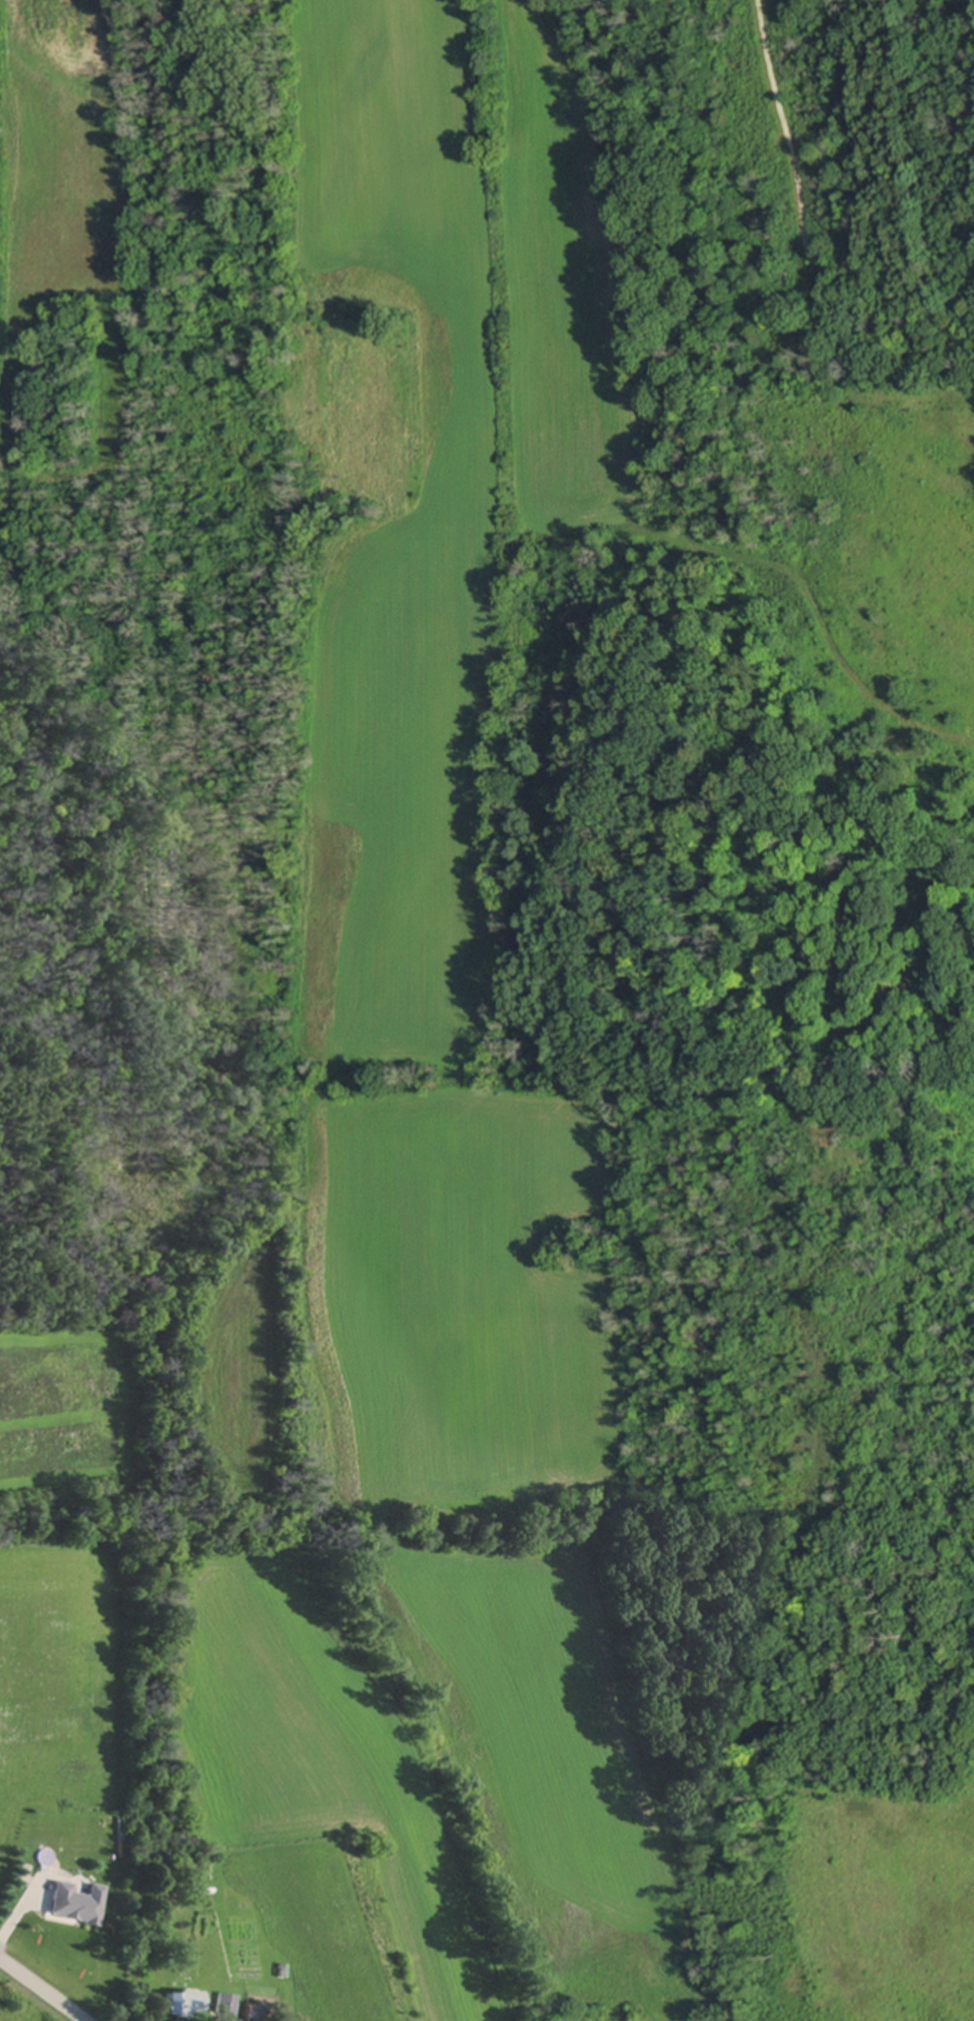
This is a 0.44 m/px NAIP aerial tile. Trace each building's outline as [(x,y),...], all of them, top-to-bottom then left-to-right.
[(164,1992),(164,2017),(196,2017),(196,1992),(164,1992)] [(236,1996),(218,1994),(215,2013),(233,2016),(236,1996)] [(236,2020),(261,2020),(264,2008),(246,2004),(243,2020),(236,2020)]
